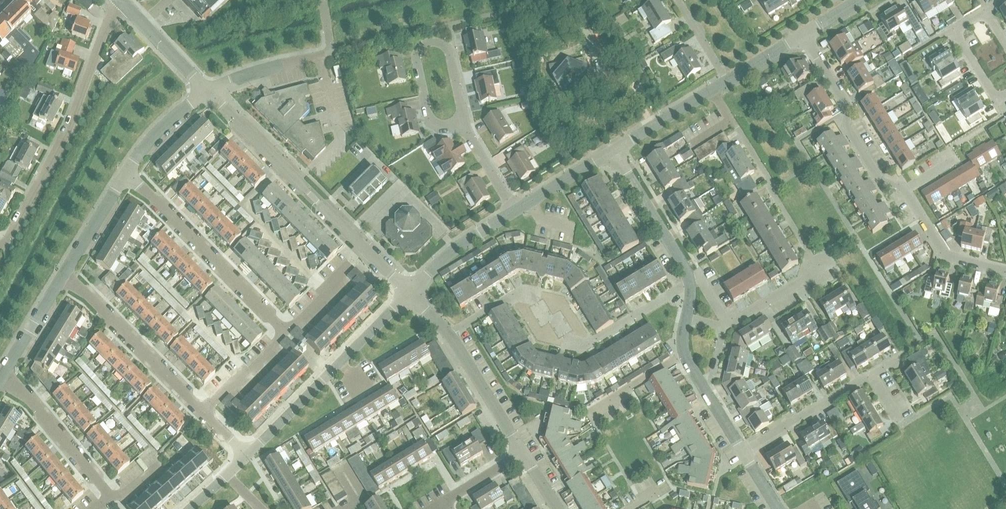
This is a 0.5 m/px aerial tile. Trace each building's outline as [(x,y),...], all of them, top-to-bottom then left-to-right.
[(53,13),(48,18),(40,10),(41,8),(44,5),(41,2),(40,0),(17,0),(42,25),(51,33),(58,19),(53,13)] [(51,12),(55,8),(47,0),(40,0),(41,2),(44,5),(51,12)] [(78,2),(87,11),(94,4),(90,0),(79,0),(78,2)] [(201,21),(224,0),(181,0),(201,21)] [(638,11),(644,21),(648,18),(655,31),(649,34),(655,44),(672,34),(668,28),(667,28),(665,25),(671,22),(658,0),(656,0),(638,11)] [(794,0),(764,0),(760,3),(768,16),(788,3),(791,8),(797,4),(794,0)] [(930,0),(916,0),(916,1),(911,4),(922,22),(928,19),(926,16),(936,10),(930,0)] [(936,10),(946,3),(948,7),(953,3),(951,0),(930,0),(936,10)] [(22,23),(30,15),(16,1),(4,13),(11,20),(7,24),(14,31),(14,30),(27,43),(30,41),(18,29),(24,24),(22,23)] [(746,2),(739,6),(743,13),(750,9),(746,2)] [(78,10),(68,6),(65,13),(71,15),(68,22),(74,25),(71,34),(85,39),(89,29),(87,28),(88,24),(75,19),(78,10)] [(889,12),(899,28),(905,25),(907,29),(911,27),(916,35),(922,31),(910,11),(904,15),(899,6),(889,12)] [(899,28),(889,12),(880,18),(885,27),(880,30),(887,41),(896,36),(894,32),(899,28)] [(5,51),(10,57),(15,62),(28,73),(39,55),(27,43),(14,30),(14,31),(7,24),(11,20),(4,13),(0,17),(0,42),(1,43),(0,44),(0,46),(5,51)] [(619,26),(627,21),(624,14),(615,19),(619,26)] [(953,15),(945,21),(948,26),(957,21),(953,15)] [(869,23),(864,26),(868,33),(874,30),(869,23)] [(515,25),(508,27),(510,34),(517,33),(515,25)] [(834,44),(830,46),(835,55),(850,46),(855,44),(849,34),(849,35),(846,29),(830,39),(834,44)] [(488,61),(487,54),(488,54),(483,33),(465,37),(470,58),(471,57),(472,64),(488,61)] [(137,55),(143,49),(134,39),(130,43),(124,36),(113,46),(119,52),(109,60),(114,65),(111,69),(107,66),(100,72),(114,87),(142,60),(137,55)] [(50,51),(45,66),(55,70),(56,67),(64,70),(62,75),(70,78),(72,73),(73,73),(77,62),(69,58),(74,44),(62,40),(60,45),(62,46),(59,55),(50,51)] [(863,58),(861,55),(860,53),(863,52),(857,42),(855,44),(850,46),(835,55),(841,65),(845,63),(848,68),(863,58)] [(907,42),(898,48),(902,55),(912,49),(907,42)] [(987,71),(1003,64),(994,42),(978,48),(987,71)] [(686,79),(701,70),(693,57),(695,56),(691,49),(681,55),(675,47),(661,56),(665,62),(673,57),(686,79)] [(936,71),(953,61),(947,50),(942,54),(938,49),(926,56),(936,71)] [(5,51),(1,55),(7,60),(10,57),(5,51)] [(898,51),(893,54),(896,59),(901,56),(898,51)] [(889,53),(883,57),(887,63),(893,60),(889,53)] [(384,68),(388,86),(405,82),(400,60),(395,61),(393,54),(377,57),(380,69),(384,68)] [(863,58),(848,68),(851,73),(847,75),(853,85),(868,75),(862,66),(866,64),(863,58)] [(522,61),(513,63),(514,70),(523,68),(522,61)] [(798,83),(812,74),(805,63),(800,66),(797,61),(782,70),(788,81),(794,77),(798,83)] [(960,71),(953,61),(936,71),(942,81),(938,83),(942,89),(960,77),(957,72),(960,71)] [(899,69),(893,73),(896,78),(902,74),(899,69)] [(478,90),(481,103),(497,100),(494,87),(500,85),(496,71),(476,76),(477,82),(475,82),(477,90),(478,90)] [(868,75),(853,85),(859,94),(863,92),(866,97),(885,85),(879,76),(878,76),(875,71),(868,75)] [(912,75),(906,79),(907,80),(911,87),(917,83),(912,75)] [(764,79),(758,83),(761,88),(767,84),(764,81),(764,79)] [(51,97),(54,89),(38,83),(35,91),(51,97)] [(959,84),(945,93),(948,98),(951,96),(960,111),(978,100),(972,90),(966,93),(965,94),(959,84)] [(274,127),(272,129),(286,142),(287,141),(301,155),(305,151),(314,160),(325,148),(318,123),(304,127),(298,122),(308,112),(304,98),(309,97),(306,85),(274,94),(274,96),(261,100),(254,107),(274,127)] [(803,88),(794,94),(797,99),(801,97),(806,106),(810,104),(813,109),(828,100),(822,91),(816,94),(813,89),(806,93),(803,88)] [(3,93),(0,98),(0,104),(4,106),(10,97),(3,93)] [(924,95),(919,99),(923,106),(929,103),(924,95)] [(50,126),(63,102),(53,96),(51,101),(49,99),(48,100),(42,96),(40,101),(39,100),(35,107),(36,108),(32,116),(39,119),(36,126),(36,128),(40,130),(42,130),(46,123),(50,126)] [(867,114),(880,106),(874,97),(861,105),(867,114)] [(828,100),(813,109),(816,115),(813,117),(818,126),(831,119),(828,114),(834,110),(828,100)] [(984,111),(978,100),(960,111),(970,126),(982,119),(979,114),(984,111)] [(535,107),(533,101),(521,103),(523,110),(535,107)] [(407,105),(390,109),(393,120),(398,119),(402,137),(419,134),(414,111),(408,113),(407,105)] [(518,106),(506,110),(508,117),(520,112),(518,106)] [(886,116),(880,106),(867,114),(873,124),(886,116)] [(489,126),(500,144),(514,135),(499,111),(484,121),(487,127),(489,126)] [(931,115),(929,116),(936,126),(941,123),(938,119),(934,112),(931,115)] [(892,125),(886,116),(873,124),(879,133),(892,125)] [(192,129),(203,141),(213,132),(201,120),(192,129)] [(892,125),(879,133),(885,143),(898,134),(892,125)] [(192,129),(183,138),(194,150),(203,141),(192,129)] [(911,138),(913,143),(925,137),(923,132),(911,138)] [(545,133),(537,138),(541,144),(548,139),(545,133)] [(724,134),(719,137),(725,147),(729,145),(730,144),(724,134)] [(832,134),(817,143),(821,150),(824,149),(827,154),(842,144),(839,139),(836,141),(832,134)] [(898,134),(885,143),(890,152),(903,144),(898,134)] [(725,147),(719,137),(714,140),(720,150),(725,147)] [(194,150),(183,138),(174,148),(185,159),(194,150)] [(435,139),(424,145),(427,150),(430,156),(432,154),(437,162),(439,160),(442,165),(440,166),(445,175),(451,172),(451,173),(465,164),(460,157),(465,154),(460,146),(456,149),(450,140),(440,145),(439,143),(438,143),(435,139)] [(212,149),(216,154),(226,145),(221,140),(212,149)] [(720,150),(714,140),(709,143),(715,153),(716,153),(720,150)] [(0,173),(0,178),(1,178),(12,185),(13,185),(21,169),(25,171),(38,147),(27,141),(24,146),(21,144),(10,163),(9,163),(8,163),(7,163),(6,163),(6,164),(5,164),(3,170),(2,169),(0,173)] [(647,162),(653,171),(668,162),(662,153),(673,147),(669,141),(651,152),(654,157),(647,162)] [(979,148),(988,164),(997,158),(1000,163),(1004,161),(1001,156),(993,142),(986,146),(985,144),(979,148)] [(228,163),(240,152),(231,143),(220,154),(228,163)] [(715,153),(709,143),(704,147),(710,157),(715,153)] [(842,144),(827,154),(829,158),(827,160),(831,166),(846,157),(842,151),(845,149),(842,144)] [(909,153),(903,144),(890,152),(896,161),(909,153)] [(725,147),(720,150),(716,153),(720,159),(724,157),(733,151),(729,145),(725,147)] [(514,169),(521,180),(535,172),(528,160),(531,159),(523,146),(506,157),(509,162),(507,163),(512,170),(514,169)] [(704,147),(699,150),(705,160),(710,157),(704,147)] [(174,148),(164,157),(176,168),(185,159),(174,148)] [(979,177),(980,177),(980,176),(983,174),(980,169),(988,164),(979,148),(973,152),(974,153),(967,158),(970,163),(971,163),(979,177)] [(212,158),(216,154),(212,149),(208,153),(212,158)] [(684,163),(693,158),(689,150),(679,156),(684,163)] [(705,160),(699,150),(694,153),(700,163),(705,160)] [(733,151),(724,157),(729,165),(725,167),(724,167),(728,173),(747,161),(740,150),(735,153),(733,151)] [(909,153),(896,161),(902,171),(915,163),(913,159),(919,155),(915,150),(909,153)] [(248,160),(240,152),(228,163),(237,171),(248,160)] [(176,168),(164,157),(155,166),(166,177),(176,168)] [(204,166),(207,163),(201,157),(198,161),(204,166)] [(846,157),(831,166),(835,173),(838,172),(840,176),(853,169),(856,167),(853,161),(850,163),(846,157)] [(248,160),(237,171),(245,180),(256,169),(248,160)] [(747,161),(728,173),(736,187),(742,183),(743,184),(751,179),(749,176),(754,173),(747,161)] [(674,172),(668,162),(653,171),(659,181),(674,172)] [(965,169),(960,172),(967,184),(976,179),(979,184),(983,181),(980,177),(979,177),(971,163),(970,163),(964,167),(965,169)] [(213,176),(216,172),(209,165),(206,169),(213,176)] [(195,176),(198,172),(192,166),(189,170),(195,176)] [(347,192),(352,196),(355,200),(356,199),(362,206),(387,182),(372,167),(347,192)] [(853,169),(840,176),(843,181),(841,182),(845,189),(860,180),(856,174),(859,172),(856,167),(853,169)] [(265,178),(256,169),(245,180),(254,189),(265,178)] [(680,182),(674,172),(659,181),(665,191),(672,187),(675,192),(686,185),(683,180),(680,182)] [(953,174),(946,178),(958,196),(961,194),(958,190),(967,184),(960,172),(954,176),(953,174)] [(208,183),(212,180),(205,173),(201,176),(208,183)] [(472,174),(458,183),(466,196),(469,195),(476,207),(490,198),(482,186),(484,185),(480,178),(476,181),(472,174)] [(226,182),(220,176),(216,179),(223,185),(226,182)] [(176,194),(189,182),(184,177),(172,189),(176,194)] [(9,189),(12,185),(1,178),(0,178),(0,184),(9,189)] [(941,184),(935,187),(942,199),(951,194),(954,199),(958,196),(946,178),(940,182),(941,184)] [(587,198),(605,187),(599,179),(582,190),(587,198)] [(743,184),(738,187),(742,193),(744,197),(757,189),(755,185),(751,179),(743,184)] [(990,179),(983,184),(988,191),(995,186),(990,179)] [(219,187),(212,180),(208,183),(209,184),(203,190),(207,194),(213,188),(215,190),(219,187)] [(860,180),(845,189),(849,196),(851,194),(854,199),(867,191),(870,189),(867,184),(863,186),(860,180)] [(229,192),(232,188),(226,182),(223,185),(229,192)] [(686,185),(675,192),(679,198),(668,204),(674,214),(689,204),(683,195),(694,188),(691,183),(687,185),(686,185)] [(6,203),(6,204),(7,204),(14,192),(9,189),(0,184),(0,200),(6,203)] [(187,204),(198,194),(189,185),(178,195),(187,204)] [(271,206),(282,195),(273,186),(262,197),(271,206)] [(605,187),(587,198),(592,206),(609,196),(605,187)] [(928,189),(921,193),(930,207),(933,212),(937,209),(934,205),(942,199),(935,187),(930,191),(928,189)] [(867,191),(854,199),(857,203),(855,205),(859,211),(873,202),(870,196),(873,194),(870,189),(867,191)] [(228,197),(222,190),(218,193),(225,200),(228,197)] [(996,190),(991,193),(994,199),(999,196),(996,190)] [(243,199),(237,193),(233,196),(239,202),(243,199)] [(436,193),(426,199),(431,208),(441,201),(436,193)] [(198,194),(187,204),(195,213),(206,202),(198,194)] [(282,195),(271,206),(281,215),(292,204),(282,195)] [(609,196),(592,206),(597,214),(614,204),(609,196)] [(232,207),(235,203),(228,197),(225,200),(232,207)] [(748,218),(763,208),(761,205),(760,203),(756,197),(741,206),(748,218)] [(983,198),(973,204),(976,209),(986,203),(983,198)] [(262,213),(261,212),(258,201),(252,202),(256,215),(262,213)] [(214,211),(206,202),(195,213),(204,221),(214,211)] [(691,225),(702,218),(703,217),(694,202),(689,204),(674,214),(680,224),(687,220),(691,225)] [(873,202),(859,211),(863,218),(865,217),(868,221),(880,213),(883,211),(880,206),(877,208),(873,202)] [(292,204),(281,215),(290,224),(301,213),(292,204)] [(619,212),(614,204),(597,214),(602,222),(619,212)] [(972,205),(965,209),(969,215),(976,212),(972,205)] [(129,207),(122,218),(136,227),(143,216),(142,215),(137,212),(129,207)] [(245,214),(238,207),(235,210),(242,217),(245,214)] [(755,229),(770,219),(766,213),(765,211),(763,208),(748,218),(755,229)] [(405,255),(415,255),(431,239),(431,229),(424,221),(419,221),(419,216),(412,209),(401,209),(394,216),(394,221),(389,221),(385,225),(385,235),(393,243),(394,242),(399,246),(397,247),(405,255)] [(261,212),(262,213),(264,224),(270,222),(270,221),(267,210),(261,212)] [(223,219),(214,211),(204,221),(212,230),(223,219)] [(880,213),(868,221),(871,226),(868,227),(873,234),(887,225),(884,219),(887,217),(883,211),(880,213)] [(619,212),(602,222),(606,230),(624,220),(619,212)] [(310,223),(301,213),(290,224),(299,233),(310,223)] [(253,221),(245,214),(242,217),(249,224),(253,221)] [(122,218),(116,229),(130,238),(136,227),(122,218)] [(702,218),(691,225),(694,230),(687,235),(692,244),(708,235),(702,225),(705,223),(702,218)] [(231,227),(223,219),(212,230),(220,238),(231,227)] [(277,219),(270,221),(270,222),(273,233),(279,231),(279,230),(277,219)] [(761,240),(777,230),(775,227),(774,225),(770,219),(755,229),(761,240)] [(946,219),(940,223),(943,228),(949,224),(946,219)] [(629,228),(624,220),(606,230),(611,238),(629,228)] [(310,223),(299,233),(308,243),(319,232),(310,223)] [(971,250),(975,233),(970,232),(971,226),(961,223),(958,237),(963,238),(961,247),(971,250)] [(144,225),(141,230),(147,233),(142,238),(147,244),(159,232),(154,227),(151,229),(144,225)] [(240,236),(231,227),(220,238),(229,247),(240,236)] [(975,233),(971,250),(981,252),(984,243),(989,244),(992,230),(982,228),(976,227),(975,233)] [(285,228),(279,230),(279,231),(282,242),(288,240),(288,239),(285,228)] [(629,228),(611,238),(616,246),(634,236),(629,228)] [(116,229),(109,240),(123,249),(127,243),(132,246),(133,245),(135,241),(130,238),(116,229)] [(259,240),(261,240),(262,234),(250,230),(248,237),(259,240)] [(761,240),(768,251),(784,242),(780,235),(779,234),(777,230),(761,240)] [(319,232),(308,243),(317,252),(328,241),(319,232)] [(159,253),(169,242),(161,234),(150,244),(159,253)] [(905,240),(913,253),(923,247),(915,234),(905,240)] [(713,244),(708,235),(692,244),(699,255),(704,252),(707,257),(729,243),(725,236),(713,244)] [(634,236),(616,246),(621,255),(639,244),(634,236)] [(298,250),(297,248),(295,237),(288,239),(288,240),(291,251),(298,250)] [(109,240),(102,251),(116,260),(123,249),(109,240)] [(243,261),(253,250),(244,240),(233,251),(243,261)] [(261,240),(259,240),(257,246),(268,249),(270,249),(271,243),(261,240)] [(905,240),(896,246),(904,259),(913,253),(905,240)] [(135,241),(133,245),(139,250),(142,246),(135,241)] [(337,250),(328,241),(317,252),(326,261),(337,250)] [(178,251),(169,242),(159,253),(167,261),(178,251)] [(775,262),(791,253),(789,250),(788,248),(784,242),(768,251),(775,262)] [(638,248),(640,252),(647,247),(645,243),(638,248)] [(904,259),(896,246),(887,252),(895,265),(904,259)] [(297,248),(298,250),(301,260),(307,259),(307,257),(304,247),(297,248)] [(640,252),(638,248),(631,252),(633,256),(640,252)] [(270,249),(268,249),(266,255),(277,258),(279,258),(280,252),(270,249)] [(253,250),(243,261),(252,270),(262,259),(253,250)] [(931,263),(932,258),(927,250),(924,251),(928,258),(927,262),(931,263)] [(116,260),(102,251),(95,263),(109,271),(116,260)] [(186,259),(178,251),(167,261),(175,270),(186,259)] [(133,260),(135,257),(128,252),(125,256),(133,260)] [(895,265),(887,252),(877,258),(885,271),(895,265)] [(525,253),(506,256),(517,273),(520,273),(525,253)] [(534,255),(525,253),(520,273),(529,275),(534,255)] [(798,264),(794,258),(793,256),(791,253),(775,262),(782,274),(798,264)] [(541,281),(545,262),(542,262),(543,258),(534,255),(529,275),(538,277),(538,278),(539,281),(541,281)] [(307,257),(307,259),(310,269),(316,268),(313,256),(307,257)] [(517,273),(506,256),(498,261),(509,278),(517,273)] [(144,268),(147,264),(140,257),(137,261),(144,268)] [(277,258),(275,264),(286,267),(288,267),(290,261),(279,258),(277,258)] [(194,268),(186,259),(175,270),(184,278),(194,268)] [(271,268),(262,259),(252,270),(261,279),(271,268)] [(548,263),(545,262),(541,281),(542,281),(545,280),(545,279),(554,281),(559,262),(549,259),(548,263)] [(498,261),(490,266),(501,283),(509,278),(498,261)] [(568,264),(559,262),(554,281),(564,283),(568,264)] [(648,267),(658,284),(666,279),(656,262),(648,267)] [(134,272),(138,268),(135,264),(130,268),(134,272)] [(150,275),(154,271),(147,264),(144,268),(150,275)] [(568,264),(564,283),(566,286),(583,275),(568,264)] [(501,283),(490,266),(482,271),(493,288),(501,283)] [(288,267),(286,267),(284,274),(295,276),(297,277),(299,270),(288,267)] [(648,267),(640,272),(650,289),(658,284),(648,267)] [(758,267),(746,274),(756,290),(767,283),(758,267)] [(194,268),(184,278),(192,287),(203,276),(194,268)] [(281,278),(271,268),(261,279),(270,288),(281,278)] [(128,270),(124,275),(128,279),(133,274),(132,274),(128,270)] [(482,271),(474,276),(485,293),(493,288),(482,271)] [(146,282),(149,279),(142,272),(139,275),(146,282)] [(650,289),(640,272),(632,277),(642,294),(650,289)] [(105,285),(114,276),(111,273),(109,273),(100,281),(105,285)] [(937,273),(936,279),(931,278),(927,280),(924,293),(932,294),(933,291),(940,292),(939,297),(949,299),(952,286),(947,284),(949,276),(937,273)] [(746,274),(735,281),(745,297),(748,296),(747,295),(756,290),(746,274)] [(164,281),(157,275),(154,278),(160,285),(164,281)] [(583,275),(566,286),(571,294),(588,283),(583,275)] [(118,280),(114,276),(105,285),(109,290),(118,280)] [(211,285),(203,276),(192,287),(201,296),(211,285)] [(297,277),(295,276),(294,283),(306,286),(308,280),(297,277)] [(474,276),(466,281),(477,298),(485,293),(474,276)] [(632,277),(623,282),(634,300),(642,294),(632,277)] [(289,287),(281,278),(270,288),(279,297),(289,287)] [(152,289),(156,286),(149,279),(146,282),(152,289)] [(971,290),(973,281),(961,279),(959,290),(957,291),(956,293),(957,295),(957,296),(964,298),(963,303),(966,303),(964,311),(972,313),(977,291),(971,290)] [(118,280),(109,290),(113,294),(123,285),(118,280)] [(167,292),(171,288),(164,281),(160,285),(167,292)] [(466,281),(458,286),(468,303),(477,298),(466,281)] [(745,297),(735,281),(724,288),(733,304),(743,298),(743,299),(745,297)] [(634,300),(623,282),(615,287),(625,305),(634,300)] [(594,291),(588,283),(571,294),(576,302),(594,291)] [(124,305),(135,294),(126,285),(115,296),(124,305)] [(363,285),(353,295),(366,308),(376,298),(363,285)] [(978,294),(975,306),(982,308),(983,302),(991,304),(990,309),(988,316),(998,318),(999,311),(1000,311),(1003,298),(997,296),(999,288),(988,285),(985,296),(978,294)] [(468,303),(458,286),(450,291),(460,308),(468,303)] [(289,287),(279,297),(288,307),(299,296),(289,287)] [(909,287),(903,291),(906,297),(913,293),(909,287)] [(166,296),(159,289),(156,293),(163,299),(166,296)] [(214,309),(224,298),(215,289),(204,300),(214,309)] [(845,290),(833,298),(841,311),(847,307),(849,311),(855,307),(845,290)] [(181,298),(174,291),(170,295),(177,302),(181,298)] [(594,291),(576,302),(581,310),(598,299),(594,291)] [(902,293),(897,296),(900,301),(905,298),(902,293)] [(135,294),(124,305),(132,313),(143,302),(135,294)] [(353,295),(344,304),(357,317),(366,308),(353,295)] [(169,306),(173,303),(166,296),(163,299),(169,306)] [(188,306),(181,298),(177,302),(185,309),(188,306)] [(233,307),(224,298),(214,309),(222,318),(233,307)] [(841,311),(833,298),(820,305),(831,322),(837,319),(834,315),(841,311)] [(603,307),(598,299),(581,310),(586,317),(603,307)] [(143,302),(132,313),(140,321),(151,311),(143,302)] [(357,317),(344,304),(335,314),(348,327),(357,317)] [(183,313),(176,306),(173,309),(179,316),(183,313)] [(494,325),(511,314),(506,306),(488,316),(494,325)] [(871,321),(869,317),(862,306),(856,309),(865,324),(871,321)] [(204,319),(203,315),(201,307),(195,308),(198,320),(204,319)] [(242,317),(233,307),(222,318),(232,327),(242,317)] [(603,307),(586,317),(591,325),(608,315),(603,307)] [(67,308),(60,319),(74,328),(81,317),(67,308)] [(151,311),(140,321),(149,330),(160,319),(151,311)] [(190,320),(183,313),(179,316),(187,323),(190,320)] [(209,313),(203,315),(204,319),(206,327),(213,325),(212,324),(209,313)] [(348,327),(335,314),(325,323),(338,336),(348,327)] [(511,314),(494,325),(498,333),(516,322),(511,314)] [(806,314),(794,321),(803,334),(809,330),(811,334),(817,331),(806,314)] [(613,323),(608,315),(591,325),(596,334),(613,323)] [(252,326),(242,317),(232,327),(241,337),(252,326)] [(750,329),(758,343),(769,336),(766,332),(771,329),(764,317),(757,322),(758,324),(750,329)] [(878,332),(883,329),(876,318),(871,321),(878,332)] [(74,328),(60,319),(54,330),(67,339),(74,328)] [(168,327),(160,319),(149,330),(157,338),(168,327)] [(794,321),(782,329),(793,346),(799,342),(798,342),(805,338),(803,334),(794,321)] [(212,324),(213,325),(216,336),(222,335),(221,333),(218,322),(212,324)] [(516,322),(498,333),(503,341),(520,330),(516,322)] [(338,336),(325,323),(316,332),(329,345),(338,336)] [(826,328),(833,340),(836,343),(844,338),(842,334),(839,336),(832,324),(826,328)] [(989,325),(987,334),(995,336),(997,327),(989,325)] [(200,337),(203,333),(196,326),(193,330),(200,337)] [(261,335),(252,326),(241,337),(250,346),(261,335)] [(177,336),(168,327),(157,338),(166,347),(177,336)] [(642,332),(653,349),(661,344),(650,327),(642,332)] [(857,336),(864,332),(861,327),(854,331),(857,336)] [(82,328),(80,331),(87,336),(89,332),(82,328)] [(825,345),(833,340),(826,328),(818,333),(825,345)] [(734,336),(732,346),(746,349),(747,348),(748,349),(758,343),(750,329),(742,334),(740,332),(734,336)] [(54,330),(47,341),(61,350),(65,342),(78,350),(80,347),(73,342),(67,339),(54,330)] [(520,330),(503,341),(508,349),(525,338),(520,330)] [(84,339),(87,336),(80,331),(77,335),(84,339)] [(228,331),(221,333),(222,335),(225,345),(231,344),(231,342),(228,331)] [(295,339),(297,341),(304,335),(302,332),(298,335),(295,339)] [(329,345),(316,332),(306,342),(319,355),(329,345)] [(653,349),(642,332),(634,337),(644,354),(653,349)] [(206,343),(210,340),(203,333),(200,337),(206,343)] [(97,354),(107,344),(99,335),(88,345),(97,354)] [(300,344),(307,337),(304,335),(297,341),(300,344)] [(644,354),(634,337),(626,342),(636,359),(644,354)] [(871,344),(879,356),(890,350),(882,337),(871,344)] [(530,346),(525,338),(508,349),(513,357),(530,346)] [(178,359),(189,348),(180,339),(169,350),(178,359)] [(47,341),(40,352),(54,361),(58,354),(63,358),(64,357),(71,361),(73,357),(61,350),(47,341)] [(231,344),(234,354),(240,353),(237,341),(231,342),(231,344)] [(428,352),(438,346),(436,341),(425,347),(428,352)] [(879,356),(871,344),(865,347),(864,345),(865,345),(862,341),(857,344),(860,350),(868,363),(879,356)] [(423,342),(412,349),(420,363),(431,356),(428,352),(425,347),(423,342)] [(626,342),(617,347),(628,364),(636,359),(626,342)] [(284,350),(287,352),(294,345),(291,343),(287,346),(284,350)] [(107,344),(97,354),(105,363),(116,352),(107,344)] [(220,350),(213,344),(210,347),(216,354),(220,350)] [(294,345),(287,352),(289,355),(296,348),(294,345)] [(834,359),(840,356),(833,345),(828,348),(834,359)] [(438,346),(428,352),(431,356),(431,357),(442,351),(438,346)] [(530,346),(513,357),(519,366),(526,371),(537,356),(535,354),(530,346)] [(746,349),(732,346),(730,354),(732,355),(730,364),(746,367),(750,368),(753,358),(748,357),(748,356),(744,355),(745,349),(746,349)] [(628,364),(617,347),(610,352),(620,369),(628,364)] [(793,364),(801,359),(794,347),(786,353),(793,364)] [(189,348),(178,359),(186,367),(197,356),(189,348)] [(420,363),(412,349),(401,356),(409,369),(420,363)] [(780,349),(775,352),(778,358),(783,354),(780,349)] [(868,363),(860,350),(854,354),(851,349),(841,355),(844,360),(850,371),(855,368),(857,370),(868,363)] [(227,358),(220,350),(216,354),(224,361),(227,358)] [(910,372),(905,375),(911,386),(925,379),(930,375),(924,358),(927,356),(924,350),(915,356),(918,361),(907,367),(910,372)] [(445,356),(442,351),(431,357),(435,363),(445,356)] [(30,370),(39,381),(48,373),(51,376),(58,364),(54,361),(40,352),(33,363),(34,364),(30,370)] [(124,360),(116,352),(105,363),(113,371),(124,360)] [(610,352),(601,357),(612,374),(620,369),(610,352)] [(973,353),(969,357),(974,362),(978,358),(973,353)] [(294,354),(284,364),(298,377),(307,367),(294,354)] [(197,356),(186,367),(195,375),(205,365),(197,356)] [(401,356),(390,362),(398,376),(409,369),(401,356)] [(448,362),(445,356),(435,363),(438,368),(448,362)] [(537,356),(526,371),(534,377),(543,379),(548,359),(539,357),(538,357),(537,356)] [(601,357),(593,362),(604,379),(612,374),(601,357)] [(995,358),(990,362),(995,367),(1000,364),(995,358)] [(81,369),(85,365),(78,359),(75,362),(81,369)] [(548,359),(543,379),(552,381),(553,377),(559,379),(558,383),(568,385),(573,365),(564,363),(564,362),(563,361),(562,360),(561,359),(559,359),(557,360),(556,361),(548,359)] [(133,369),(124,360),(113,371),(122,380),(133,369)] [(210,361),(206,365),(209,368),(210,370),(214,365),(210,361)] [(777,361),(770,366),(774,373),(781,368),(777,361)] [(807,361),(802,364),(809,375),(814,372),(807,361)] [(398,376),(390,362),(379,369),(387,383),(398,376)] [(448,362),(438,368),(441,373),(451,367),(448,362)] [(585,367),(584,367),(587,386),(596,384),(604,379),(593,362),(585,367)] [(284,364),(275,373),(288,386),(298,377),(284,364)] [(725,373),(722,385),(737,383),(738,379),(743,380),(746,367),(730,364),(728,374),(725,373)] [(797,367),(803,379),(809,375),(802,364),(797,367)] [(838,364),(831,368),(829,364),(825,367),(835,383),(846,377),(838,364)] [(87,375),(91,372),(85,365),(81,369),(87,375)] [(206,365),(205,365),(195,375),(203,384),(214,374),(210,370),(209,368),(206,365)] [(573,365),(568,385),(577,387),(587,386),(584,367),(582,367),(573,365)] [(451,367),(441,373),(444,378),(454,372),(451,367)] [(819,370),(822,374),(816,378),(824,391),(835,383),(825,367),(819,370)] [(141,377),(133,369),(122,380),(130,388),(141,377)] [(933,375),(937,382),(948,375),(944,369),(933,375)] [(655,393),(681,377),(679,373),(674,376),(675,377),(671,379),(667,372),(649,382),(655,393)] [(48,373),(39,381),(43,385),(52,377),(51,376),(48,373)] [(288,386),(275,373),(266,382),(279,396),(288,386)] [(84,385),(88,382),(82,375),(78,378),(84,385)] [(101,383),(94,376),(91,379),(97,386),(101,383)] [(449,395),(463,387),(456,376),(442,384),(449,395)] [(56,382),(52,377),(43,385),(47,390),(56,382)] [(150,386),(141,377),(130,388),(139,397),(150,386)] [(435,377),(430,380),(433,385),(438,382),(435,377)] [(684,382),(681,377),(655,393),(662,403),(679,392),(675,385),(678,383),(679,385),(684,382)] [(775,391),(780,387),(773,377),(768,380),(775,391)] [(514,388),(517,384),(511,379),(508,383),(514,388)] [(925,379),(911,386),(918,397),(923,394),(926,399),(937,393),(931,382),(928,384),(925,379)] [(433,385),(430,380),(425,383),(428,388),(433,385)] [(794,387),(802,399),(813,392),(805,380),(794,387)] [(737,383),(722,385),(729,396),(731,394),(736,402),(750,394),(750,393),(755,390),(755,389),(751,381),(749,381),(744,384),(740,387),(737,383)] [(953,381),(946,385),(949,390),(956,386),(953,381)] [(56,382),(47,390),(50,395),(60,386),(56,382)] [(90,391),(94,388),(88,382),(84,385),(90,391)] [(279,396),(266,382),(256,392),(270,405),(279,396)] [(103,393),(107,389),(101,383),(97,386),(103,393)] [(439,384),(428,390),(431,396),(442,390),(439,384)] [(522,388),(517,384),(514,388),(519,392),(522,388)] [(60,406),(72,396),(64,387),(52,397),(60,406)] [(469,397),(463,387),(449,395),(456,406),(469,397)] [(802,399),(794,387),(783,394),(790,406),(791,406),(802,399)] [(379,394),(388,408),(399,402),(390,388),(379,394)] [(151,408),(161,397),(153,389),(142,399),(151,408)] [(409,393),(412,398),(417,394),(414,390),(409,393)] [(103,399),(98,392),(94,396),(100,402),(103,399)] [(270,405),(256,392),(247,401),(260,414),(270,405)] [(679,392),(662,403),(668,413),(694,397),(691,393),(686,396),(687,398),(684,400),(679,392)] [(412,398),(409,393),(403,396),(406,401),(412,398)] [(117,400),(111,394),(107,397),(113,404),(117,400)] [(388,408),(379,394),(369,401),(377,415),(388,408)] [(750,394),(736,402),(741,410),(739,412),(743,419),(762,407),(759,402),(762,400),(759,394),(752,398),(750,394)] [(856,412),(869,404),(862,394),(850,401),(856,412)] [(72,396),(60,406),(68,415),(79,405),(72,396)] [(161,397),(151,408),(159,417),(170,406),(161,397)] [(476,408),(469,397),(456,406),(463,416),(476,408)] [(694,397),(668,413),(674,423),(692,412),(688,405),(691,404),(692,405),(697,402),(694,397)] [(112,408),(103,399),(100,402),(108,411),(112,408)] [(122,399),(119,402),(125,408),(128,405),(122,399)] [(117,400),(113,404),(121,412),(124,409),(117,400)] [(260,414),(247,401),(237,411),(250,424),(260,414)] [(377,415),(369,401),(358,407),(367,421),(377,415)] [(769,403),(762,407),(743,419),(748,426),(750,425),(755,433),(769,425),(766,420),(772,416),(768,411),(772,408),(769,403)] [(876,416),(869,404),(856,412),(863,423),(876,416)] [(87,414),(79,405),(68,415),(75,424),(87,414)] [(178,414),(170,406),(159,417),(168,425),(178,414)] [(367,421),(358,407),(348,414),(356,428),(367,421)] [(14,409),(11,414),(19,419),(22,414),(14,409)] [(545,420),(569,426),(572,413),(552,409),(550,416),(546,415),(545,420)] [(837,409),(832,412),(839,423),(844,420),(837,409)] [(13,430),(18,433),(25,437),(23,441),(27,443),(35,436),(30,430),(27,433),(20,429),(21,428),(16,425),(19,419),(11,414),(5,410),(0,419),(0,422),(13,430)] [(397,412),(392,415),(396,421),(400,418),(397,412)] [(692,412),(674,423),(670,425),(677,436),(695,425),(691,419),(694,416),(692,412)] [(832,412),(827,415),(833,426),(839,423),(832,412)] [(87,414),(75,424),(83,433),(95,424),(87,414)] [(119,423),(123,420),(117,414),(114,417),(119,423)] [(178,414),(168,425),(176,434),(187,423),(178,414)] [(348,414),(337,420),(346,434),(356,428),(348,414)] [(130,415),(127,418),(133,425),(136,422),(131,416),(130,415)] [(855,428),(850,431),(853,436),(858,433),(866,428),(870,434),(867,436),(871,443),(882,436),(878,429),(882,427),(876,416),(863,423),(855,428)] [(438,431),(452,422),(449,417),(435,426),(438,431)] [(418,419),(412,423),(415,427),(416,430),(422,426),(418,419)] [(125,430),(129,426),(123,420),(119,423),(125,430)] [(337,420),(327,426),(335,440),(346,434),(337,420)] [(566,437),(569,426),(545,420),(544,424),(548,425),(546,433),(566,437)] [(6,441),(13,430),(0,422),(0,437),(6,441)] [(136,422),(133,425),(141,433),(144,430),(136,422)] [(812,430),(820,443),(822,447),(838,437),(830,425),(825,428),(823,424),(812,430)] [(699,432),(695,425),(677,436),(683,446),(705,433),(702,429),(699,432)] [(335,440),(327,426),(316,433),(325,447),(335,440)] [(908,426),(903,428),(908,439),(912,437),(908,426)] [(94,446),(105,436),(97,427),(86,436),(94,446)] [(416,448),(425,462),(433,457),(425,443),(428,441),(421,429),(412,434),(419,446),(416,448)] [(152,439),(144,430),(141,433),(149,442),(152,439)] [(463,447),(472,461),(483,454),(479,447),(485,443),(486,444),(486,443),(478,430),(477,430),(478,431),(471,435),(474,440),(463,447)] [(812,430),(801,437),(804,442),(799,445),(806,456),(811,453),(812,455),(815,453),(817,453),(823,449),(822,447),(820,443),(812,430)] [(139,437),(133,431),(129,434),(135,441),(139,437)] [(25,437),(18,433),(16,437),(23,441),(25,437)] [(325,447),(316,433),(305,440),(314,453),(325,447)] [(566,437),(546,433),(545,440),(540,439),(540,441),(544,449),(548,447),(552,453),(569,442),(566,437)] [(707,437),(705,433),(683,446),(690,457),(707,446),(703,439),(707,437)] [(105,436),(94,446),(101,455),(113,445),(105,436)] [(125,436),(116,444),(119,448),(128,440),(125,436)] [(441,452),(454,442),(449,436),(436,445),(441,452)] [(147,446),(139,437),(135,441),(143,449),(147,446)] [(398,438),(387,445),(391,452),(402,445),(398,438)] [(33,458),(45,448),(37,439),(25,448),(33,458)] [(160,448),(152,439),(149,442),(156,451),(160,448)] [(842,439),(835,442),(841,456),(848,453),(842,439)] [(554,466),(576,453),(569,442),(552,453),(556,459),(552,462),(554,466)] [(120,454),(113,445),(101,455),(109,464),(120,454)] [(787,445),(777,452),(786,466),(796,460),(800,467),(805,464),(795,447),(790,450),(787,445)] [(707,446),(690,457),(692,460),(713,466),(714,459),(718,460),(719,457),(715,450),(711,452),(707,446)] [(472,461),(463,447),(452,453),(449,448),(443,452),(442,451),(442,452),(450,465),(451,465),(450,464),(456,460),(461,467),(472,461)] [(45,448),(33,458),(40,467),(52,457),(45,448)] [(425,462),(416,448),(405,455),(413,469),(425,462)] [(860,448),(853,452),(854,453),(855,454),(857,458),(864,454),(860,448)] [(207,462),(203,458),(195,449),(184,460),(195,473),(206,463),(207,462)] [(378,451),(366,458),(369,464),(381,457),(378,451)] [(786,466),(777,452),(766,458),(775,473),(786,466)] [(582,463),(576,453),(554,466),(557,469),(560,467),(565,473),(582,463)] [(128,464),(120,454),(109,464),(117,474),(128,464)] [(206,455),(203,458),(207,462),(206,463),(208,465),(212,462),(206,455)] [(351,466),(361,460),(358,455),(348,461),(351,466)] [(405,455),(394,462),(402,476),(413,469),(405,455)] [(272,475),(286,467),(279,456),(265,464),(272,475)] [(60,466),(52,457),(40,467),(48,476),(60,466)] [(827,457),(822,461),(827,470),(833,466),(827,457)] [(16,471),(20,468),(14,460),(10,463),(16,471)] [(184,460),(172,470),(184,483),(195,473),(184,460)] [(364,465),(361,460),(351,466),(354,472),(364,465)] [(692,462),(690,472),(714,479),(715,474),(711,473),(713,466),(692,460),(692,462)] [(402,476),(394,462),(382,468),(391,482),(402,476)] [(582,463),(565,473),(569,480),(565,482),(567,486),(585,476),(585,475),(588,473),(582,463)] [(867,466),(866,466),(871,473),(876,470),(874,466),(872,463),(867,466)] [(367,471),(364,465),(354,472),(357,477),(367,471)] [(60,466),(48,476),(56,485),(67,475),(60,466)] [(292,477),(286,467),(272,475),(278,486),(292,477)] [(20,468),(16,471),(22,479),(26,476),(20,468)] [(391,482),(382,468),(370,476),(371,476),(374,481),(377,486),(379,490),(391,482)] [(172,470),(161,480),(173,493),(184,483),(172,470)] [(332,471),(321,477),(325,482),(335,476),(332,471)] [(367,471),(357,477),(360,482),(371,476),(370,476),(367,471)] [(714,479),(690,472),(687,485),(707,489),(709,482),(713,483),(714,479)] [(876,501),(872,504),(863,488),(866,486),(857,472),(837,484),(846,499),(850,497),(857,508),(880,508),(876,501)] [(67,475),(56,485),(63,494),(75,484),(67,475)] [(338,481),(335,476),(325,482),(328,487),(338,481)] [(374,481),(371,476),(360,482),(363,487),(374,481)] [(585,476),(567,486),(572,494),(568,496),(567,494),(562,497),(565,502),(591,486),(585,476)] [(292,477),(278,486),(285,496),(299,488),(292,477)] [(512,488),(522,482),(519,477),(508,483),(512,488)] [(605,478),(600,481),(606,490),(611,487),(605,478)] [(30,490),(34,486),(29,479),(25,482),(30,490)] [(173,493),(161,480),(150,490),(161,503),(173,493)] [(21,491),(25,488),(19,481),(15,484),(21,491)] [(341,486),(338,481),(328,487),(331,493),(341,486)] [(374,481),(363,487),(366,492),(377,486),(374,481)] [(798,486),(795,481),(783,488),(786,493),(798,486)] [(525,487),(522,482),(512,488),(515,493),(525,487)] [(75,484),(63,494),(71,504),(83,494),(75,484)] [(484,492),(493,506),(504,499),(507,504),(514,500),(507,488),(500,492),(496,485),(484,492)] [(41,495),(34,486),(30,490),(37,498),(41,495)] [(344,491),(341,486),(331,493),(334,498),(344,491)] [(380,491),(379,490),(377,486),(366,492),(370,498),(380,491)] [(597,496),(591,486),(565,502),(567,506),(572,503),(571,501),(575,499),(580,506),(597,496)] [(528,492),(525,487),(515,493),(518,498),(528,492)] [(25,488),(21,491),(27,500),(31,497),(25,488)] [(305,498),(299,488),(285,496),(291,507),(305,498)] [(139,500),(147,508),(154,508),(161,503),(150,490),(139,500)] [(344,491),(334,498),(337,503),(348,497),(344,491)] [(484,492),(473,499),(477,506),(472,508),(487,508),(493,506),(484,492)] [(528,492),(518,498),(521,503),(531,497),(528,492)] [(580,506),(581,508),(598,508),(603,506),(597,496),(580,506)] [(534,502),(531,497),(521,503),(524,508),(534,502)] [(44,508),(48,505),(43,498),(39,501),(44,508)] [(291,507),(293,508),(312,508),(305,498),(291,507)] [(379,499),(365,507),(366,508),(385,508),(379,499)] [(39,507),(34,500),(30,503),(34,508),(36,508),(39,507)] [(139,500),(129,508),(147,508),(139,500)]
